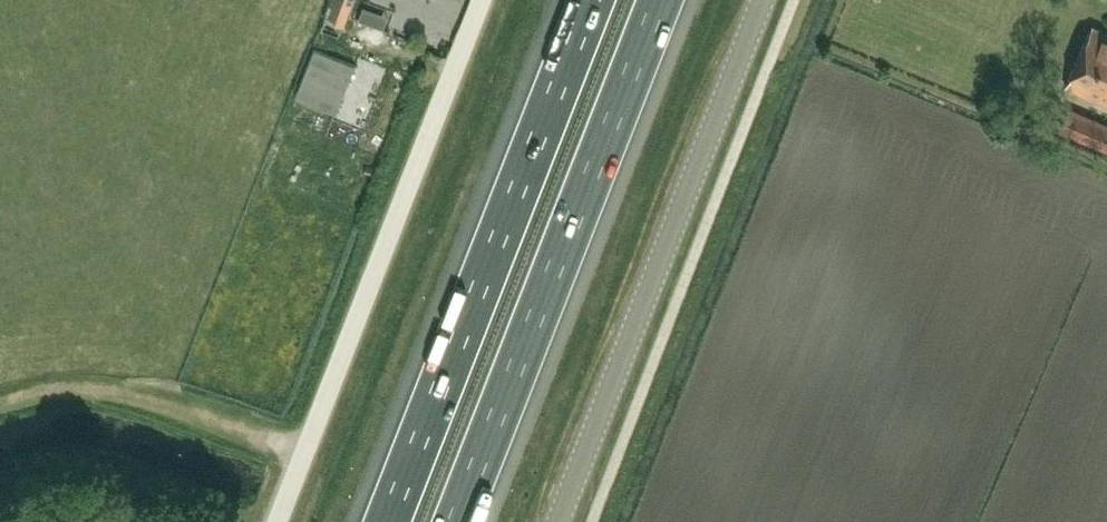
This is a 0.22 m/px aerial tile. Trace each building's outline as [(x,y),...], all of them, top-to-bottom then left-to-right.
[(1093,27),(1065,86),(1106,104),(1106,33),(1093,27)] [(313,48),(295,95),(336,111),(354,64),(313,48)] [(1084,116),(1075,138),(1106,152),(1106,126),(1084,116)]
